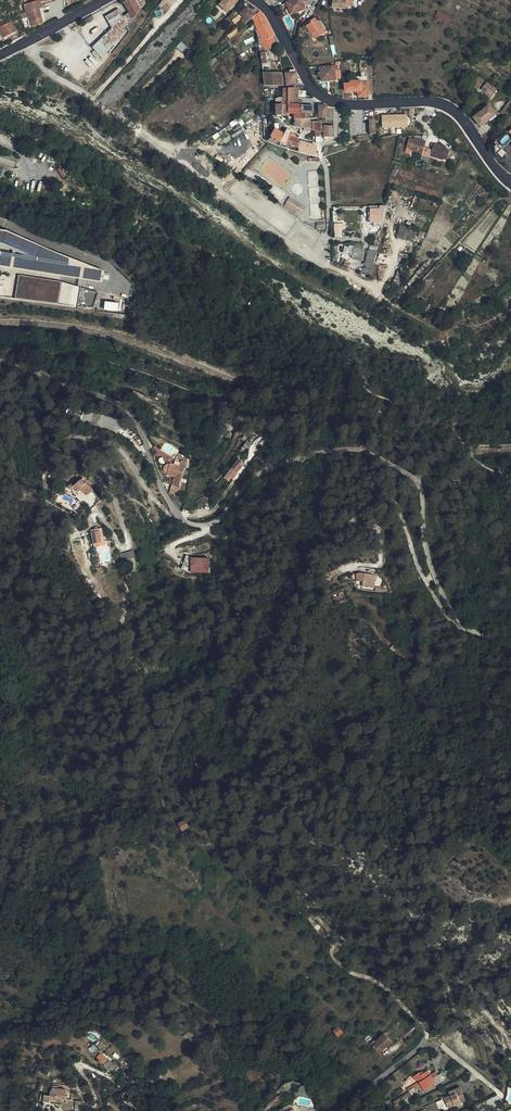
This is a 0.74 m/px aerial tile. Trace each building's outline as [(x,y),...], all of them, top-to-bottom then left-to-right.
[(126,1),(137,16),(150,1),(150,0),(129,0),(126,1)] [(169,0),(163,0),(163,2),(161,5),(159,8),(159,9),(161,11),(169,0)] [(161,11),(166,14),(175,2),(173,0),(169,0),(161,11)] [(236,0),(225,0),(220,5),(228,13),(239,2),(236,0)] [(311,0),(296,0),(294,0),(285,4),(286,5),(284,6),(285,9),(286,8),(287,10),(288,10),(289,14),(304,9),(303,6),(310,3),(310,2),(312,2),(311,0)] [(39,8),(38,1),(22,5),(24,12),(39,8)] [(344,12),(344,8),(345,3),(335,2),(335,4),(330,3),(329,10),(344,12)] [(42,24),(39,8),(24,12),(22,12),(23,18),(27,17),(29,26),(42,24)] [(100,56),(113,47),(115,44),(128,27),(133,21),(128,16),(123,9),(104,22),(112,33),(93,46),(100,56)] [(245,24),(246,26),(249,23),(252,20),(260,13),(256,9),(252,13),(248,9),(241,15),(244,19),(243,20),(244,20),(245,19),(247,21),(245,24)] [(269,27),(261,12),(260,13),(252,20),(252,21),(254,24),(257,29),(257,30),(257,29),(260,35),(257,36),(258,41),(262,40),(264,49),(266,50),(273,47),(269,38),(274,36),(269,27)] [(325,34),(320,24),(317,26),(316,23),(314,19),(309,22),(310,24),(305,27),(310,35),(312,35),(315,40),(325,34)] [(17,34),(11,20),(0,25),(0,32),(2,36),(7,34),(10,33),(11,36),(13,35),(17,34)] [(269,38),(273,47),(279,45),(274,36),(269,38)] [(258,41),(260,53),(263,52),(266,50),(264,49),(262,40),(258,41)] [(260,53),(261,60),(266,59),(269,59),(269,55),(266,55),(266,51),(263,52),(260,53)] [(320,82),(333,80),(332,73),(332,70),(335,69),(334,67),(318,69),(320,82)] [(286,78),(287,85),(295,84),(297,84),(296,72),(292,73),(292,71),(286,72),(286,77),(285,77),(285,79),(286,78)] [(263,72),(264,85),(274,85),(279,85),(284,85),(282,72),(263,72)] [(472,85),(474,86),(490,98),(495,92),(477,79),(476,79),(472,85)] [(343,92),(356,91),(356,88),(359,88),(359,85),(359,82),(358,82),(348,82),(348,84),(343,85),(343,92)] [(356,98),(366,97),(366,93),(365,85),(359,85),(359,88),(356,88),(356,91),(356,98)] [(281,104),(281,108),(288,108),(288,89),(283,88),(283,98),(279,98),(276,99),(276,101),(281,101),(281,104)] [(289,115),(289,118),(292,118),(292,117),(295,117),(295,118),(300,118),(300,114),(300,106),(313,106),(314,101),(304,101),(298,101),(298,89),(288,89),(288,108),(289,115)] [(276,104),(276,114),(284,114),(284,116),(285,116),(286,115),(289,115),(288,108),(281,108),(281,104),(276,104)] [(503,117),(504,118),(504,117),(505,117),(510,109),(510,105),(509,104),(508,105),(507,104),(500,115),(503,117)] [(300,106),(300,114),(313,114),(313,106),(300,106)] [(334,118),(334,108),(325,106),(319,106),(318,118),(321,118),(325,118),(334,118)] [(494,115),(487,107),(472,119),(479,128),(494,115)] [(407,115),(382,115),(382,127),(407,127),(407,115)] [(300,118),(295,118),(295,119),(294,120),(293,126),(297,126),(297,128),(299,129),(300,130),(301,131),(301,133),(305,134),(306,130),(307,130),(308,128),(310,128),(310,121),(310,120),(313,120),(313,119),(300,118)] [(316,143),(321,143),(320,132),(322,132),(321,122),(320,122),(316,122),(316,132),(315,132),(315,133),(315,136),(313,136),(314,141),(316,141),(316,143)] [(334,136),(334,125),(324,125),(324,127),(323,127),(324,130),(324,136),(324,138),(324,139),(326,139),(327,140),(328,140),(333,138),(334,136)] [(276,130),(269,140),(274,143),(276,144),(278,140),(280,141),(285,134),(283,134),(276,130)] [(285,134),(280,141),(284,143),(285,143),(290,132),(287,130),(285,134)] [(285,143),(298,148),(300,140),(295,139),(296,134),(290,132),(285,143)] [(426,158),(429,149),(425,148),(426,142),(414,139),(414,140),(413,142),(411,141),(412,139),(410,139),(407,148),(411,149),(410,151),(423,155),(422,157),(426,158)] [(445,152),(446,150),(446,148),(434,145),(433,150),(429,149),(426,158),(430,159),(431,157),(443,161),(443,159),(447,161),(450,151),(448,151),(448,152),(445,152)] [(501,149),(496,153),(501,159),(506,155),(501,149)] [(7,164),(11,153),(0,150),(0,161),(7,164)] [(11,153),(7,164),(11,166),(15,155),(11,153)] [(294,214),(300,217),(302,213),(303,211),(304,211),(305,206),(290,197),(287,201),(298,207),(294,214)] [(287,201),(283,207),(294,214),(298,207),(287,201)] [(385,206),(370,206),(370,222),(382,222),(382,220),(384,214),(385,206)] [(103,280),(105,267),(8,227),(0,225),(0,264),(103,280)] [(400,225),(397,237),(414,241),(417,229),(400,225)] [(354,255),(361,260),(363,250),(354,248),(353,254),(354,255)] [(369,265),(373,268),(376,252),(369,251),(369,250),(366,263),(369,265)] [(366,275),(372,276),(373,268),(369,265),(366,263),(361,272),(362,273),(365,274),(366,275)] [(61,280),(19,274),(15,298),(94,307),(98,291),(61,280)] [(104,309),(119,310),(120,302),(105,300),(104,309)] [(119,437),(121,429),(102,423),(83,419),(81,428),(99,432),(119,437)] [(248,449),(252,443),(247,440),(243,446),(248,449)] [(180,467),(187,470),(187,467),(175,462),(174,465),(179,468),(180,467)] [(184,476),(187,470),(180,467),(179,468),(177,473),(168,469),(167,471),(165,471),(164,472),(163,472),(162,474),(162,476),(162,477),(163,478),(165,479),(164,480),(172,483),(169,491),(174,493),(182,476),(184,476)] [(234,473),(231,469),(228,473),(226,471),(221,477),(220,477),(213,485),(219,491),(222,488),(223,489),(228,483),(226,481),(234,473)] [(81,485),(77,480),(69,487),(67,485),(64,488),(69,493),(71,491),(73,492),(77,489),(92,507),(98,502),(82,484),(81,485)] [(175,494),(169,492),(166,497),(172,500),(175,494)] [(97,544),(96,529),(85,530),(87,549),(93,548),(93,545),(97,544)] [(124,560),(136,556),(134,549),(122,553),(124,560)] [(184,557),(184,572),(210,571),(210,556),(184,557)] [(360,571),(355,572),(356,581),(362,581),(360,587),(374,587),(375,579),(377,580),(377,573),(360,571)] [(177,828),(184,825),(179,814),(176,816),(178,819),(174,821),(177,828)] [(338,1030),(334,1025),(330,1029),(334,1034),(338,1030)] [(188,1031),(184,1035),(190,1041),(194,1037),(188,1031)] [(372,1037),(368,1041),(376,1051),(390,1040),(382,1031),(373,1038),(372,1037)] [(101,1052),(96,1058),(113,1070),(117,1064),(101,1052)] [(432,1081),(429,1078),(427,1075),(423,1070),(417,1074),(415,1072),(410,1076),(413,1080),(414,1079),(421,1089),(432,1081)] [(60,1097),(62,1090),(54,1089),(53,1090),(47,1089),(47,1091),(45,1091),(44,1096),(39,1096),(38,1102),(43,1103),(44,1101),(53,1103),(54,1096),(60,1097)] [(464,1103),(459,1090),(447,1094),(448,1097),(443,1099),(446,1109),(464,1103)] [(287,1100),(281,1104),(283,1108),(278,1110),(293,1110),(287,1100)]
